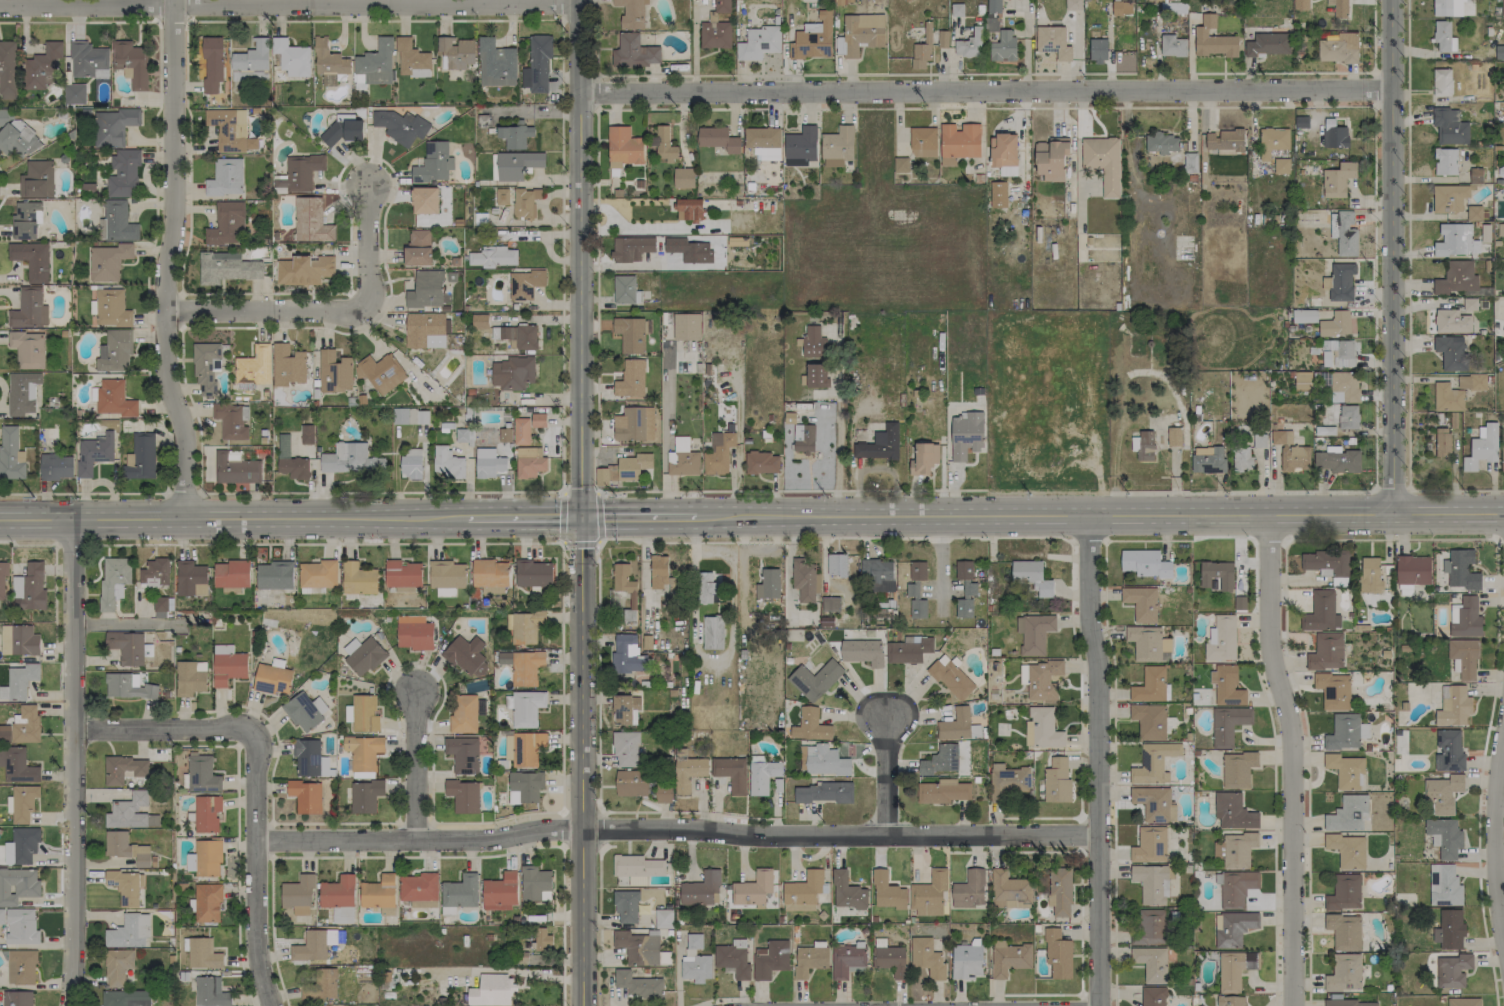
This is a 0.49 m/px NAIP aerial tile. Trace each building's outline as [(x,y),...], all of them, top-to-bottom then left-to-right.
[(645,29),(645,0),(612,0),(612,6),(621,6),(621,29),(645,29)] [(714,13),(730,12),(730,0),(714,0),(714,13)] [(987,13),(1000,13),(1001,0),(988,0),(987,13)] [(1066,10),(1082,10),(1082,0),(1066,0),(1066,10)] [(1293,9),(1309,9),(1309,0),(1293,0),(1293,9)] [(1347,0),(1326,0),(1326,5),(1333,4),(1333,18),(1348,18),(1347,0)] [(1453,16),(1453,0),(1433,0),(1433,16),(1453,16)] [(1112,14),(1131,15),(1131,2),(1112,1),(1112,14)] [(788,58),(832,58),(832,10),(819,10),(819,23),(803,23),(803,31),(794,31),(794,43),(788,43),(788,58)] [(843,15),(843,37),(835,37),(835,57),(858,57),(858,46),(885,46),(884,14),(843,15)] [(1238,36),(1207,36),(1207,28),(1214,28),(1214,18),(1208,18),(1208,14),(1202,14),(1202,26),(1194,26),(1194,54),(1224,55),(1224,57),(1238,57),(1238,36)] [(1456,37),(1451,37),(1450,21),(1433,21),(1434,42),(1438,42),(1438,52),(1456,52),(1456,37)] [(730,22),(700,22),(700,48),(730,47),(730,22)] [(924,44),(912,44),(912,69),(925,68),(925,61),(931,61),(931,22),(924,22),(924,44)] [(954,40),(955,57),(982,56),(981,25),(973,26),(973,39),(954,40)] [(780,26),(746,27),(746,42),(736,43),(736,61),(762,60),(762,52),(780,52),(780,26)] [(1065,26),(1036,27),(1036,52),(1057,52),(1057,61),(1072,61),(1071,46),(1065,46),(1065,26)] [(1015,60),(1014,29),(999,29),(999,42),(992,42),(992,61),(1015,60)] [(938,47),(948,47),(948,31),(938,30),(938,47)] [(660,47),(639,47),(639,33),(619,33),(619,49),(611,49),(611,65),(660,65),(660,47)] [(1245,55),(1291,55),(1290,33),(1254,34),(1254,41),(1244,41),(1245,55)] [(1358,34),(1326,33),(1326,40),(1318,40),(1317,61),(1357,63),(1358,34)] [(1160,56),(1186,56),(1186,39),(1176,39),(1176,34),(1161,34),(1160,56)] [(548,93),(547,58),(552,58),(552,35),(529,35),(530,93),(548,93)] [(391,84),(392,36),(377,36),(377,52),(363,52),(363,56),(354,56),(354,73),(365,73),(364,83),(391,84)] [(399,77),(431,75),(430,50),(412,51),(411,36),(397,37),(399,77)] [(204,93),(218,93),(218,81),(223,81),(223,37),(202,37),(202,58),(204,58),(204,93)] [(232,52),(232,80),(269,79),(268,37),(254,37),(254,52),(232,52)] [(288,46),(288,37),(272,37),(272,53),(280,53),(280,70),(286,70),(286,77),(310,77),(310,47),(288,46)] [(474,39),(454,39),(454,37),(437,37),(437,53),(442,53),(442,69),(467,69),(467,64),(475,64),(474,39)] [(479,86),(516,85),(516,48),(494,48),(494,37),(479,37),(479,86)] [(323,86),(337,86),(336,74),(350,73),(350,58),(341,59),(341,53),(327,53),(327,38),(314,38),(315,74),(322,74),(323,86)] [(1106,39),(1089,39),(1090,61),(1107,61),(1106,39)] [(15,99),(15,41),(0,41),(0,99),(15,99)] [(23,88),(51,88),(51,72),(57,72),(57,58),(63,58),(62,41),(44,41),(44,54),(32,55),(32,59),(23,59),(23,88)] [(109,68),(108,48),(89,48),(89,41),(70,41),(71,77),(94,77),(93,68),(109,68)] [(146,91),(146,48),(132,48),(132,41),(112,41),(112,69),(123,69),(123,78),(130,78),(130,91),(146,91)] [(1495,46),(1496,60),(1503,59),(1503,45),(1495,46)] [(1433,69),(1433,96),(1452,96),(1451,69),(1433,69)] [(65,104),(85,104),(85,84),(64,84),(65,104)] [(370,121),(385,131),(383,134),(408,149),(416,136),(422,139),(431,125),(406,110),(400,120),(379,107),(370,121)] [(1432,126),(1437,126),(1437,143),(1469,144),(1469,122),(1458,122),(1458,108),(1432,108),(1432,126)] [(9,123),(9,110),(0,109),(0,122),(9,123)] [(217,153),(245,152),(245,149),(257,149),(257,138),(245,138),(245,109),(204,110),(205,126),(217,126),(217,153)] [(140,125),(140,110),(93,110),(93,147),(124,147),(124,125),(140,125)] [(1308,116),(1295,117),(1295,128),(1309,128),(1308,116)] [(11,151),(24,162),(41,140),(12,117),(0,132),(0,150),(7,156),(11,151)] [(1317,147),(1348,148),(1348,127),(1335,127),(1335,118),(1324,118),(1324,130),(1317,130),(1317,147)] [(363,140),(362,120),(324,121),(325,141),(363,140)] [(980,124),(958,124),(940,124),(941,165),(954,165),(954,157),(980,157),(980,124)] [(669,125),(656,125),(656,158),(665,158),(665,161),(678,161),(677,146),(669,146),(669,125)] [(816,125),(801,125),(801,134),(785,134),(784,164),(816,164),(816,125)] [(843,167),(843,160),(852,160),(853,125),(837,125),(837,134),(822,133),(822,167),(843,167)] [(497,127),(497,138),(505,137),(505,149),(525,149),(525,137),(534,137),(534,126),(497,127)] [(629,126),(607,126),(608,168),(621,168),(621,164),(644,163),(643,137),(629,138),(629,126)] [(697,127),(698,147),(726,146),(726,154),(740,154),(740,137),(728,137),(728,127),(697,127)] [(744,127),(744,147),(755,147),(754,160),(780,160),(780,128),(744,127)] [(936,157),(936,128),(910,127),(910,156),(936,157)] [(1271,161),(1270,150),(1289,149),(1289,128),(1259,129),(1260,162),(1271,161)] [(1205,149),(1243,150),(1244,131),(1205,130),(1205,149)] [(1017,135),(990,134),(989,166),(1016,166),(1017,135)] [(1145,152),(1178,152),(1178,135),(1146,134),(1145,152)] [(1082,168),(1102,168),(1102,198),(1119,198),(1119,138),(1081,138),(1082,168)] [(448,141),(424,141),(424,166),(411,166),(411,181),(448,181),(447,170),(453,170),(453,157),(448,157),(448,141)] [(1064,182),(1065,155),(1070,155),(1070,142),(1035,141),(1035,174),(1043,175),(1043,181),(1064,182)] [(1457,148),(1434,149),(1435,175),(1458,174),(1457,148)] [(140,149),(113,149),(113,175),(106,176),(107,197),(137,197),(136,165),(140,165),(140,149)] [(497,181),(522,181),(522,167),(545,167),(545,152),(497,153),(497,181)] [(1197,153),(1184,153),(1184,173),(1197,173),(1197,153)] [(312,192),(312,170),(325,170),(325,156),(286,156),(286,176),(274,176),(274,192),(312,192)] [(908,157),(894,158),(894,172),(909,172),(908,157)] [(213,159),(214,179),(204,179),(205,195),(243,194),(242,158),(213,159)] [(1289,158),(1274,158),(1274,174),(1289,173),(1289,158)] [(19,197),(53,197),(53,161),(26,160),(26,175),(19,174),(19,197)] [(1323,170),(1323,198),(1346,197),(1345,178),(1356,178),(1356,161),(1339,162),(1339,169),(1323,170)] [(999,175),(1016,176),(1016,167),(999,166),(999,175)] [(694,188),(694,168),(673,168),(674,188),(694,188)] [(1007,201),(1006,181),(990,182),(990,201),(1007,201)] [(1470,186),(1433,185),(1433,213),(1462,213),(1462,197),(1469,197),(1470,186)] [(438,188),(412,188),(412,213),(438,214),(438,188)] [(496,204),(509,204),(509,188),(496,188),(496,204)] [(541,199),(541,189),(514,188),(513,218),(534,218),(535,199),(541,199)] [(334,224),(322,225),(321,197),(294,197),(295,242),(335,241),(334,224)] [(675,199),(676,220),(702,219),(702,199),(675,199)] [(127,200),(104,200),(104,219),(99,219),(98,240),(138,240),(139,224),(126,223),(127,200)] [(205,228),(204,244),(242,244),(243,202),(216,201),(216,228),(205,228)] [(41,203),(16,203),(17,214),(13,215),(13,240),(37,239),(37,224),(42,224),(41,203)] [(1467,221),(1482,221),(1482,205),(1467,206),(1467,221)] [(1357,256),(1357,227),(1354,227),(1353,211),(1330,211),(1330,238),(1337,238),(1337,256),(1357,256)] [(1471,223),(1440,224),(1441,242),(1433,242),(1434,255),(1479,254),(1479,241),(1472,241),(1471,223)] [(404,265),(431,265),(431,229),(410,230),(410,245),(404,245),(404,265)] [(612,238),(612,262),(640,262),(640,252),(655,252),(655,237),(612,238)] [(8,243),(7,260),(28,260),(27,283),(48,283),(48,244),(8,243)] [(133,259),(134,243),(117,243),(117,247),(90,247),(90,281),(119,281),(120,258),(133,259)] [(684,262),(706,262),(706,243),(683,244),(684,262)] [(468,253),(468,265),(481,265),(481,266),(517,266),(517,249),(507,250),(507,246),(481,246),(481,252),(468,253)] [(221,279),(263,278),(262,260),(240,261),(240,252),(199,252),(200,285),(221,285),(221,279)] [(320,285),(320,276),(334,277),(335,256),(276,255),(276,284),(320,285)] [(1433,295),(1449,294),(1449,291),(1478,291),(1478,275),(1473,275),(1473,260),(1445,261),(1445,279),(1433,279),(1433,295)] [(1353,300),(1352,274),(1355,274),(1355,263),(1330,263),(1331,283),(1328,283),(1328,301),(1353,300)] [(405,307),(442,306),(442,270),(414,271),(415,291),(405,291),(405,307)] [(510,300),(533,300),(533,286),(545,286),(545,271),(509,271),(510,300)] [(614,304),(641,303),(640,291),(635,291),(635,276),(613,276),(614,304)] [(7,326),(47,327),(48,305),(42,305),(42,287),(19,286),(19,310),(7,310),(7,326)] [(96,289),(95,325),(132,326),(132,310),(123,310),(124,289),(96,289)] [(1471,332),(1471,316),(1458,315),(1458,310),(1435,309),(1435,332),(1471,332)] [(1293,322),(1316,323),(1317,310),(1293,310),(1293,322)] [(1350,310),(1332,310),(1332,320),(1318,321),(1319,336),(1351,335),(1350,320),(1350,310)] [(405,347),(445,348),(446,314),(406,313),(405,347)] [(700,314),(674,313),(673,340),(700,340),(700,314)] [(472,327),(479,327),(479,321),(487,321),(487,314),(472,314),(472,327)] [(644,318),(612,318),(613,334),(621,334),(621,354),(644,354),(644,318)] [(492,339),(509,339),(509,350),(537,349),(536,325),(492,327),(492,339)] [(819,325),(802,325),(804,357),(825,356),(824,337),(820,337),(819,325)] [(105,345),(96,345),(97,371),(131,371),(130,329),(105,330),(105,345)] [(44,368),(44,332),(8,332),(8,348),(17,348),(16,368),(44,368)] [(1466,337),(1434,336),(1433,352),(1442,352),(1442,371),(1465,371),(1466,337)] [(1357,367),(1357,340),(1322,340),(1322,366),(1357,367)] [(273,386),(288,386),(288,383),(305,383),(306,351),(290,351),(291,343),(273,342),(273,386)] [(194,344),(195,396),(215,396),(215,373),(221,373),(220,343),(194,344)] [(270,343),(254,343),(253,357),(234,357),(234,383),(270,384),(270,343)] [(336,348),(319,349),(319,392),(352,391),(352,357),(336,357),(336,348)] [(407,377),(390,352),(374,363),(369,355),(352,367),(360,378),(365,375),(380,396),(407,377)] [(534,356),(506,357),(506,361),(491,362),(492,386),(499,386),(499,391),(525,390),(525,382),(534,382),(534,356)] [(613,396),(644,396),(644,359),(623,359),(622,381),(613,380),(613,396)] [(807,364),(806,387),(827,387),(828,364),(807,364)] [(8,416),(25,416),(25,412),(35,412),(35,383),(41,384),(42,373),(9,372),(8,416)] [(1295,391),(1311,391),(1311,372),(1295,372),(1295,391)] [(1358,402),(1358,372),(1330,372),(1331,402),(1358,402)] [(1486,375),(1458,374),(1458,390),(1486,390),(1486,375)] [(120,412),(120,416),(137,416),(137,400),(123,400),(123,379),(100,379),(100,387),(96,387),(96,412),(120,412)] [(1464,390),(1449,390),(1450,382),(1435,382),(1434,410),(1463,411),(1464,390)] [(212,404),(211,419),(221,419),(220,439),(248,440),(248,425),(240,425),(241,404),(212,404)] [(1358,405),(1339,405),(1339,429),(1358,429),(1358,405)] [(653,407),(623,407),(623,415),(613,415),(614,441),(654,440),(653,407)] [(393,424),(428,424),(428,409),(393,409),(393,424)] [(983,411),(961,412),(961,417),(950,418),(951,462),(966,461),(966,452),(983,451),(983,411)] [(531,427),(546,427),(546,413),(531,413),(531,427)] [(514,444),(530,445),(530,418),(514,418),(514,444)] [(898,422),(885,422),(885,431),(874,431),(873,443),(853,443),(853,457),(897,458),(898,422)] [(814,453),(814,425),(794,424),(793,452),(814,453)] [(1497,461),(1497,424),(1478,424),(1478,438),(1470,438),(1470,457),(1462,457),(1462,472),(1477,471),(1477,461),(1497,461)] [(0,426),(0,479),(26,478),(25,462),(17,462),(17,425),(0,426)] [(313,444),(313,425),(300,425),(300,444),(313,444)] [(1168,446),(1182,446),(1182,427),(1167,427),(1168,446)] [(499,442),(511,442),(511,429),(499,428),(499,442)] [(1435,456),(1450,456),(1450,428),(1436,428),(1435,456)] [(455,442),(469,442),(469,429),(456,429),(455,442)] [(113,461),(113,430),(104,430),(104,439),(78,439),(77,477),(92,478),(93,461),(113,461)] [(1292,430),(1271,431),(1271,445),(1280,444),(1281,471),(1310,471),(1309,446),(1293,447),(1292,430)] [(1137,461),(1155,461),(1154,431),(1138,431),(1139,437),(1131,437),(1131,451),(1136,451),(1137,461)] [(155,478),(154,432),(132,433),(133,454),(124,454),(124,478),(155,478)] [(703,474),(728,475),(728,446),(735,446),(735,432),(711,432),(710,452),(703,452),(703,474)] [(278,473),(289,473),(289,479),(309,479),(309,458),(289,458),(289,434),(278,434),(278,473)] [(700,474),(699,452),(689,452),(688,436),(673,436),(674,452),(667,452),(667,474),(700,474)] [(320,454),(320,471),(384,472),(384,458),(367,458),(367,443),(335,442),(334,454),(320,454)] [(914,443),(915,459),(909,459),(909,475),(930,475),(930,464),(939,464),(939,443),(914,443)] [(465,478),(464,457),(450,457),(450,445),(434,445),(434,472),(445,472),(446,479),(465,478)] [(1360,451),(1340,450),(1340,446),(1326,446),(1325,452),(1314,452),(1313,468),(1330,469),(1330,472),(1360,473),(1360,451)] [(541,447),(516,448),(516,478),(536,478),(536,471),(547,471),(547,457),(541,457),(541,447)] [(1191,472),(1226,472),(1226,459),(1223,459),(1223,447),(1192,447),(1191,472)] [(1233,447),(1233,471),(1253,471),(1253,456),(1249,456),(1249,447),(1233,447)] [(475,477),(495,478),(495,472),(506,472),(506,457),(495,457),(495,448),(476,448),(475,477)] [(420,478),(421,449),(410,449),(410,456),(400,456),(400,477),(420,478)] [(260,460),(239,461),(239,454),(228,454),(228,450),(215,450),(215,483),(261,482),(260,460)] [(779,452),(745,453),(745,473),(779,473),(779,452)] [(595,467),(596,486),(609,486),(609,481),(639,480),(639,469),(652,468),(652,453),(634,453),(634,457),(617,457),(617,466),(595,467)] [(40,479),(73,479),(73,455),(40,455),(40,479)] [(1474,550),(1449,549),(1449,559),(1443,559),(1442,573),(1448,573),(1448,588),(1480,589),(1480,573),(1468,573),(1468,563),(1474,563),(1474,550)] [(1159,550),(1120,550),(1121,571),(1136,571),(1136,577),(1172,576),(1172,561),(1160,561),(1159,550)] [(1319,569),(1320,577),(1348,576),(1348,551),(1300,552),(1301,569),(1319,569)] [(827,576),(846,576),(846,554),(827,554),(827,576)] [(668,577),(667,555),(650,556),(651,587),(668,587),(669,593),(678,593),(677,577),(668,577)] [(1430,556),(1396,556),(1396,584),(1430,584),(1430,556)] [(1379,557),(1360,558),(1361,593),(1383,593),(1383,575),(1380,575),(1379,557)] [(131,558),(102,558),(101,612),(114,612),(115,598),(123,598),(123,584),(131,584),(131,558)] [(792,588),(799,588),(798,602),(816,602),(817,574),(815,574),(815,564),(804,564),(804,558),(792,558),(792,588)] [(168,581),(168,559),(146,559),(146,569),(139,569),(139,585),(148,585),(148,581),(168,581)] [(516,586),(552,586),(552,562),(533,563),(533,559),(515,559),(516,586)] [(860,582),(867,582),(867,592),(893,592),(893,560),(861,559),(860,582)] [(193,560),(177,560),(177,596),(208,595),(207,565),(193,566),(193,560)] [(343,594),(378,594),(377,569),(357,569),(357,560),(342,561),(343,594)] [(401,560),(385,560),(385,587),(422,587),(422,563),(401,563),(401,560)] [(466,564),(453,564),(453,560),(430,561),(430,588),(466,587),(466,564)] [(472,587),(509,586),(508,560),(472,560),(472,587)] [(1043,561),(1012,560),(1011,581),(1035,581),(1035,597),(1052,598),(1052,580),(1042,580),(1043,561)] [(12,598),(20,599),(20,609),(45,609),(46,590),(43,590),(43,562),(26,561),(25,576),(12,576),(12,598)] [(250,587),(249,561),(214,562),(214,587),(250,587)] [(257,588),(293,589),(293,561),(269,561),(268,565),(257,565),(257,588)] [(336,561),(299,562),(300,587),(337,586),(336,561)] [(909,579),(926,580),(927,562),(910,561),(909,579)] [(972,561),(955,561),(955,579),(972,579),(972,561)] [(3,576),(8,576),(8,562),(0,562),(0,600),(4,600),(3,576)] [(1200,587),(1211,587),(1211,578),(1220,578),(1219,591),(1233,592),(1233,562),(1200,562),(1200,587)] [(779,569),(761,569),(761,584),(755,584),(755,598),(779,598),(779,569)] [(712,572),(697,572),(696,603),(711,603),(712,594),(719,594),(719,583),(712,582),(712,572)] [(437,596),(456,596),(456,588),(437,588),(437,596)] [(1157,588),(1121,588),(1120,602),(1134,603),(1134,623),(1157,623),(1157,588)] [(1334,589),(1312,589),(1312,614),(1300,614),(1300,630),(1340,629),(1340,614),(1334,614),(1334,589)] [(1450,605),(1450,635),(1481,636),(1481,615),(1477,615),(1477,595),(1461,595),(1460,605),(1450,605)] [(167,596),(153,598),(154,612),(168,610),(167,596)] [(839,597),(822,597),(821,610),(839,610),(839,597)] [(972,617),(972,599),(956,599),(956,617),(972,617)] [(926,617),(926,600),(910,600),(910,617),(926,617)] [(537,644),(536,628),(546,628),(546,612),(506,612),(506,629),(511,629),(512,644),(537,644)] [(1235,614),(1214,615),(1215,627),(1209,628),(1209,640),(1204,640),(1204,660),(1236,660),(1235,614)] [(433,648),(433,622),(424,622),(423,616),(396,616),(397,649),(433,648)] [(723,649),(722,616),(702,616),(703,649),(723,649)] [(1045,657),(1044,631),(1055,631),(1055,616),(1016,616),(1016,633),(1021,633),(1021,657),(1045,657)] [(1,655),(39,654),(39,634),(32,634),(32,625),(0,625),(1,655)] [(1134,642),(1134,661),(1170,661),(1170,638),(1160,638),(1160,627),(1125,627),(1124,642),(1134,642)] [(143,633),(105,632),(105,649),(120,649),(120,666),(143,667),(143,633)] [(1343,632),(1315,633),(1315,653),(1306,653),(1306,669),(1343,668),(1343,632)] [(637,634),(614,634),(614,651),(611,651),(611,671),(647,671),(647,655),(637,655),(637,634)] [(342,648),(348,655),(343,659),(360,678),(387,654),(370,635),(360,644),(354,637),(342,648)] [(441,653),(469,677),(478,667),(486,659),(478,652),(485,644),(475,635),(468,643),(458,635),(441,653)] [(922,662),(922,652),(933,652),(933,636),(903,637),(904,642),(886,643),(886,663),(922,662)] [(870,668),(882,668),(882,640),(840,641),(841,661),(870,661),(870,668)] [(1448,640),(1447,659),(1453,659),(1453,672),(1460,672),(1459,681),(1477,681),(1477,640),(1448,640)] [(212,688),(227,688),(227,677),(247,678),(247,653),(233,653),(233,645),(213,645),(212,688)] [(497,652),(498,664),(512,664),(512,686),(537,686),(536,666),(545,666),(545,651),(497,652)] [(975,686),(943,653),(927,669),(959,702),(975,686)] [(786,679),(813,704),(844,671),(831,658),(813,676),(801,664),(786,679)] [(195,662),(176,661),(176,697),(193,697),(193,691),(207,692),(207,672),(195,672),(195,662)] [(1063,662),(1027,661),(1027,700),(1055,701),(1056,683),(1049,683),(1049,675),(1063,675),(1063,662)] [(8,686),(0,687),(0,700),(27,699),(27,680),(40,680),(40,663),(24,664),(24,668),(8,668),(8,686)] [(292,669),(257,664),(253,689),(288,695),(292,669)] [(1215,705),(1246,704),(1246,689),(1237,690),(1236,664),(1211,665),(1211,684),(1215,683),(1215,705)] [(1129,686),(1129,701),(1166,701),(1165,666),(1143,666),(1143,686),(1129,686)] [(132,673),(105,673),(105,698),(157,698),(157,682),(132,682),(132,673)] [(1322,710),(1349,710),(1349,674),(1313,674),(1313,689),(1323,689),(1322,710)] [(1441,686),(1442,711),(1435,711),(1435,726),(1466,725),(1466,715),(1472,715),(1471,697),(1466,697),(1466,685),(1441,686)] [(324,719),(320,714),(328,708),(319,696),(311,702),(302,690),(281,705),(303,735),(324,719)] [(546,692),(505,693),(505,708),(512,708),(513,728),(537,728),(537,708),(547,707),(546,692)] [(451,733),(477,733),(477,695),(451,694),(451,733)] [(376,695),(352,695),(352,706),(345,705),(344,722),(352,722),(351,731),(379,732),(379,715),(376,715),(376,695)] [(637,725),(637,711),(640,711),(640,695),(613,696),(613,725),(637,725)] [(39,705),(20,704),(20,715),(12,714),(11,742),(38,742),(39,705)] [(1129,704),(1129,719),(1139,720),(1138,739),(1165,740),(1166,705),(1129,704)] [(937,740),(970,739),(968,705),(954,706),(954,720),(936,721),(937,740)] [(789,739),(832,740),(832,725),(818,724),(818,706),(800,706),(799,726),(790,726),(789,739)] [(1065,731),(1054,731),(1053,706),(1029,707),(1029,721),(1025,721),(1025,747),(1065,746),(1065,731)] [(1253,725),(1252,708),(1212,708),(1213,749),(1233,748),(1233,725),(1253,725)] [(1324,749),(1359,748),(1359,713),(1332,714),(1333,734),(1323,735),(1324,749)] [(970,738),(982,738),(982,725),(970,725),(970,738)] [(1437,730),(1438,754),(1434,754),(1435,771),(1465,770),(1464,752),(1461,752),(1460,729),(1437,730)] [(617,767),(639,766),(638,731),(612,732),(613,756),(617,756),(617,767)] [(513,767),(537,767),(537,747),(547,747),(547,733),(513,732),(513,767)] [(351,751),(351,771),(376,771),(375,753),(385,752),(384,736),(342,737),(343,751),(351,751)] [(443,738),(443,754),(453,754),(453,774),(478,774),(477,738),(443,738)] [(297,776),(319,776),(319,740),(293,739),(292,757),(297,757),(297,776)] [(918,775),(933,775),(933,771),(969,770),(969,759),(958,759),(957,743),(937,744),(937,758),(918,758),(918,775)] [(1130,783),(1169,783),(1169,772),(1163,772),(1163,756),(1181,756),(1181,744),(1141,743),(1140,768),(1130,767),(1130,783)] [(806,744),(805,773),(851,775),(851,758),(837,758),(838,749),(827,749),(827,745),(806,744)] [(0,747),(0,767),(4,767),(4,782),(40,781),(40,767),(26,767),(25,747),(0,747)] [(686,759),(686,748),(674,749),(675,795),(690,794),(690,776),(709,776),(708,758),(686,759)] [(1222,753),(1222,789),(1249,789),(1249,767),(1258,767),(1258,753),(1222,753)] [(222,792),(222,776),(212,775),(212,754),(188,754),(187,791),(222,792)] [(1337,769),(1336,790),(1363,790),(1364,758),(1339,757),(1339,754),(1324,754),(1323,769),(1337,769)] [(328,757),(321,756),(320,776),(328,776),(328,757)] [(1069,801),(1068,756),(1050,757),(1050,768),(1043,768),(1044,802),(1069,801)] [(148,757),(105,758),(105,786),(124,785),(124,777),(148,777),(148,757)] [(712,776),(729,776),(730,796),(746,795),(745,758),(711,759),(712,776)] [(749,795),(768,796),(768,777),(782,777),(782,762),(749,762),(749,795)] [(1004,763),(990,763),(990,797),(1030,796),(1030,767),(1004,768),(1004,763)] [(648,771),(616,770),(615,796),(647,796),(648,771)] [(509,803),(539,802),(538,788),(544,788),(544,772),(508,772),(509,803)] [(1424,780),(1424,815),(1454,814),(1453,792),(1464,791),(1464,774),(1449,774),(1449,779),(1424,780)] [(938,783),(918,783),(917,803),(951,803),(951,799),(972,800),(972,783),(956,783),(956,778),(938,778),(938,783)] [(287,796),(296,796),(296,814),(321,814),(321,781),(287,782),(287,796)] [(375,813),(375,796),(385,795),(385,781),(351,781),(351,813),(375,813)] [(478,813),(478,781),(444,781),(445,795),(456,795),(456,813),(478,813)] [(794,801),(852,802),(853,782),(815,782),(815,787),(794,786),(794,801)] [(671,803),(672,783),(656,783),(655,802),(671,803)] [(40,786),(12,786),(12,797),(6,797),(7,813),(12,813),(12,824),(29,824),(29,810),(34,810),(34,797),(40,797),(40,786)] [(1170,788),(1130,788),(1129,803),(1144,804),(1144,822),(1175,823),(1176,805),(1169,805),(1170,788)] [(147,827),(147,813),(139,813),(139,806),(148,806),(148,790),(131,790),(131,801),(111,801),(111,813),(105,813),(105,827),(147,827)] [(1214,792),(1215,819),(1219,819),(1219,828),(1259,827),(1259,811),(1242,811),(1241,792),(1214,792)] [(1323,815),(1323,830),(1363,831),(1363,821),(1367,821),(1368,795),(1341,794),(1341,809),(1334,809),(1334,815),(1323,815)] [(194,832),(218,832),(218,812),(221,812),(221,797),(195,796),(194,832)] [(1439,845),(1439,860),(1456,860),(1457,848),(1462,848),(1463,830),(1457,830),(1457,819),(1425,819),(1424,835),(1432,835),(1432,845),(1439,845)] [(1166,827),(1139,826),(1138,847),(1130,846),(1129,862),(1166,862),(1166,827)] [(12,828),(13,865),(32,864),(31,854),(37,853),(37,842),(41,842),(41,827),(12,828)] [(105,856),(135,857),(135,868),(150,868),(151,845),(128,844),(128,831),(106,830),(105,856)] [(1249,869),(1249,847),(1258,848),(1258,834),(1223,833),(1223,847),(1214,847),(1214,857),(1223,858),(1223,869),(1249,869)] [(1338,869),(1365,869),(1365,835),(1323,836),(1324,849),(1338,849),(1338,869)] [(195,877),(221,876),(220,840),(195,840),(195,853),(186,853),(186,871),(195,871),(195,877)] [(642,859),(642,855),(613,855),(612,874),(664,876),(665,860),(642,859)] [(1462,905),(1463,885),(1456,884),(1456,864),(1430,864),(1429,905),(1462,905)] [(552,871),(538,871),(537,865),(521,865),(522,901),(541,901),(541,891),(552,891),(552,871)] [(1167,905),(1168,866),(1130,865),(1130,881),(1141,881),(1140,904),(1167,905)] [(943,914),(943,892),(947,892),(947,867),(930,868),(930,884),(909,884),(909,914),(943,914)] [(731,882),(731,903),(765,904),(765,893),(772,893),(772,868),(755,868),(755,882),(731,882)] [(782,883),(783,904),(815,904),(815,894),(822,894),(822,868),(805,869),(805,882),(782,883)] [(847,868),(833,869),(833,908),(867,907),(866,887),(847,887),(847,868)] [(887,868),(873,869),(874,908),(906,907),(906,886),(887,887),(887,868)] [(951,884),(952,907),(984,907),(983,868),(965,868),(965,883),(951,884)] [(991,868),(992,907),(1032,906),(1031,879),(1007,879),(1007,868),(991,868)] [(1071,916),(1070,868),(1048,869),(1049,906),(1052,906),(1053,917),(1071,916)] [(17,906),(17,897),(39,896),(39,869),(0,869),(0,907),(17,906)] [(680,883),(680,905),(719,904),(719,869),(702,869),(703,882),(680,883)] [(482,880),(483,909),(517,908),(516,870),(503,870),(503,880),(482,880)] [(138,907),(139,872),(105,871),(104,886),(119,886),(118,907),(138,907)] [(1220,883),(1221,910),(1245,909),(1244,889),(1259,889),(1259,871),(1215,872),(1215,883),(1220,883)] [(361,907),(395,907),(394,872),(380,873),(381,883),(360,883),(361,907)] [(478,906),(477,872),(461,873),(461,882),(441,882),(442,907),(478,906)] [(410,907),(437,907),(437,873),(419,873),(419,876),(399,876),(399,901),(410,901),(410,907)] [(281,883),(281,908),(293,908),(293,915),(311,915),(310,888),(315,888),(315,874),(298,874),(299,883),(281,883)] [(320,883),(320,907),(354,906),(354,874),(339,874),(339,883),(320,883)] [(1360,910),(1360,874),(1334,874),(1333,895),(1324,895),(1324,909),(1360,910)] [(646,876),(629,876),(629,886),(646,885),(646,876)] [(221,922),(220,884),(194,884),(195,923),(221,922)] [(614,891),(613,914),(619,914),(618,923),(637,924),(638,891),(614,891)] [(39,929),(35,929),(35,908),(0,909),(0,924),(7,924),(7,944),(40,943),(39,929)] [(353,923),(352,908),(333,908),(334,923),(353,923)] [(672,928),(672,909),(654,910),(655,928),(672,928)] [(1165,910),(1138,909),(1138,928),(1130,928),(1129,944),(1165,945),(1165,910)] [(1440,949),(1463,949),(1463,909),(1439,910),(1439,928),(1433,928),(1433,942),(1440,942),(1440,949)] [(1259,930),(1259,912),(1221,913),(1221,929),(1215,929),(1215,948),(1241,947),(1241,930),(1259,930)] [(105,947),(149,946),(149,913),(123,913),(123,928),(104,929),(105,947)] [(1334,930),(1333,951),(1360,951),(1361,915),(1324,915),(1324,930),(1334,930)] [(552,935),(546,935),(546,928),(535,927),(535,950),(552,951),(552,935)] [(1071,940),(1060,940),(1060,928),(1045,927),(1045,964),(1051,964),(1051,979),(1071,979),(1071,940)] [(325,929),(304,930),(305,945),(290,945),(290,960),(326,960),(325,929)] [(336,929),(326,930),(326,945),(337,944),(336,929)] [(626,947),(626,965),(659,964),(659,935),(629,935),(629,930),(612,931),(613,948),(626,947)] [(702,934),(686,933),(686,949),(702,949),(702,934)] [(223,968),(223,953),(212,953),(212,938),(188,937),(188,967),(223,968)] [(932,937),(910,937),(911,968),(928,967),(928,980),(946,980),(945,953),(932,954),(932,937)] [(789,940),(767,940),(767,948),(754,948),(753,980),(771,981),(771,970),(788,970),(789,940)] [(991,940),(992,980),(1007,979),(1007,969),(1032,968),(1032,945),(1005,945),(1005,940),(991,940)] [(832,980),(848,980),(847,966),(865,966),(865,941),(855,942),(855,945),(832,946),(832,980)] [(982,978),(983,945),(952,944),(952,977),(982,978)] [(750,980),(750,964),(746,964),(746,947),(714,946),(714,967),(725,967),(725,970),(734,970),(734,980),(750,980)] [(828,947),(795,948),(795,980),(807,979),(807,968),(828,967),(828,947)] [(904,947),(872,947),(873,968),(893,968),(893,979),(904,979),(904,947)] [(1166,948),(1130,948),(1130,963),(1144,963),(1144,984),(1166,984),(1166,948)] [(7,950),(8,984),(36,984),(35,950),(7,950)] [(133,950),(105,950),(106,987),(125,987),(125,969),(134,968),(133,950)] [(1219,993),(1240,993),(1240,969),(1260,969),(1260,952),(1219,952),(1219,993)] [(711,978),(711,955),(681,956),(681,978),(693,978),(693,984),(704,984),(704,979),(711,978)] [(1437,988),(1465,987),(1464,970),(1473,970),(1472,955),(1436,956),(1437,988)] [(336,968),(312,969),(312,982),(301,982),(301,999),(337,998),(336,968)] [(631,978),(631,969),(614,969),(614,987),(628,988),(627,997),(662,997),(662,979),(631,978)] [(467,988),(468,1005),(511,1005),(511,991),(516,991),(516,983),(510,983),(510,973),(479,974),(479,988),(467,988)] [(231,992),(220,992),(221,977),(196,977),(195,1005),(231,1005),(231,992)] [(1165,987),(1141,987),(1141,1005),(1165,1005),(1165,987)] [(149,990),(103,991),(103,1005),(150,1005),(149,990)] [(2,991),(3,1005),(33,1005),(32,991),(2,991)] [(1246,996),(1218,996),(1218,1005),(1246,1005),(1246,996)] [(1447,999),(1447,1005),(1481,1005),(1480,998),(1447,999)]
